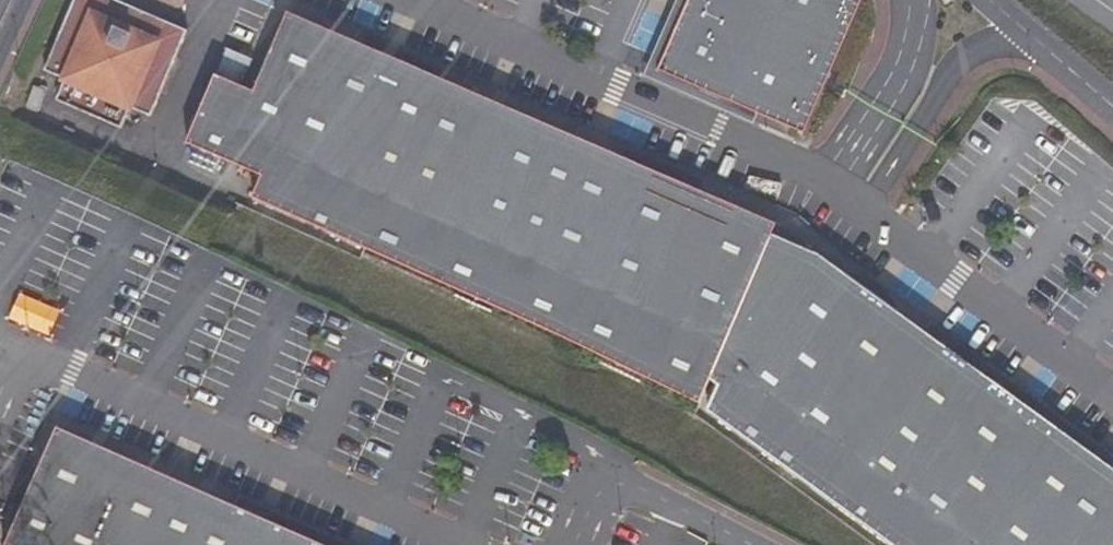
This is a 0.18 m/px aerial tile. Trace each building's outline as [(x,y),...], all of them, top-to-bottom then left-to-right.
[(190,30),(123,0),(75,0),(44,69),(66,78),(57,99),(120,127),(129,107),(151,117),(190,30)] [(856,0),(689,0),(659,70),(799,133),(856,0)] [(775,211),(600,138),(288,8),(252,86),(214,73),(186,139),(261,170),(253,189),(701,388),(698,394),(907,544),(1112,544),(1112,460),(1098,449),(1028,396),(813,239),(769,220),(775,211)] [(57,428),(6,544),(322,544),(57,428)]
